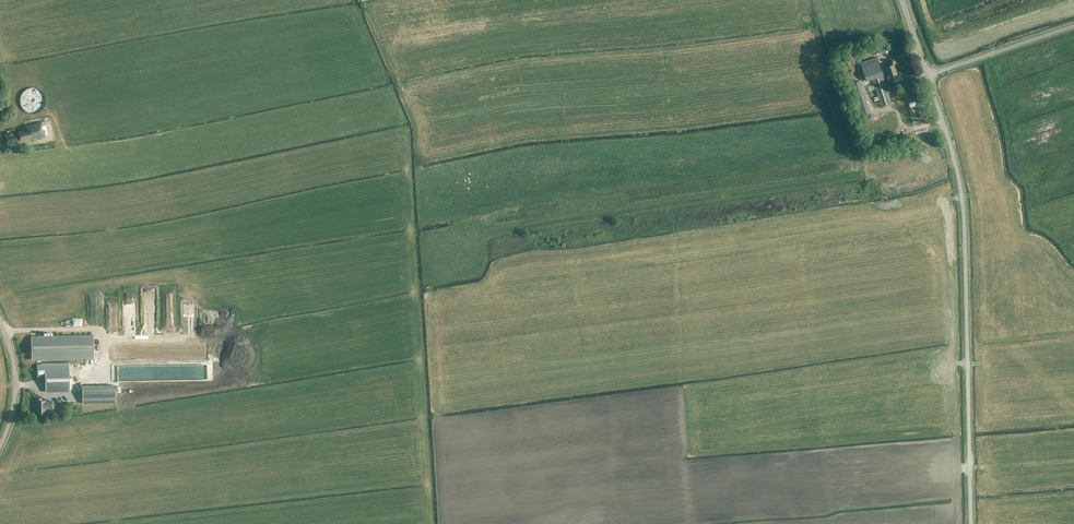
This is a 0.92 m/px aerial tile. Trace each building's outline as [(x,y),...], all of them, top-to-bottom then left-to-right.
[(886,85),(882,75),(888,73),(889,76),(897,73),(893,64),(886,66),(887,69),(881,71),(877,57),(860,62),(866,81),(872,79),(881,106),(892,103),(887,91),(891,90),(889,84),(886,85)] [(869,112),(859,81),(848,84),(858,115),(869,112)] [(20,97),(20,99),(20,101),(20,103),(21,105),(21,107),(22,109),(24,110),(25,111),(27,112),(29,113),(30,113),(32,113),(34,113),(36,113),(37,112),(39,112),(40,110),(42,109),(43,108),(44,106),(45,104),(45,101),(45,100),(45,98),(45,96),(44,94),(43,92),(41,91),(40,90),(39,89),(37,88),(35,88),(33,87),(31,88),(28,88),(27,89),(25,90),(23,91),(22,93),(21,95),(20,97)] [(43,127),(42,123),(26,126),(26,130),(23,130),(23,131),(18,132),(20,141),(26,140),(26,141),(45,137),(43,127)] [(933,147),(933,153),(935,152),(935,155),(945,155),(944,146),(933,147)] [(922,171),(924,179),(933,177),(932,174),(933,173),(933,169),(922,171)] [(31,335),(31,360),(41,360),(94,359),(93,334),(61,335),(31,335)] [(69,363),(37,364),(38,379),(45,379),(45,392),(69,391),(69,363)] [(82,402),(115,402),(115,386),(82,386),(82,402)] [(37,413),(45,413),(45,409),(52,409),(52,401),(42,401),(42,398),(36,398),(36,406),(37,406),(37,413)]
